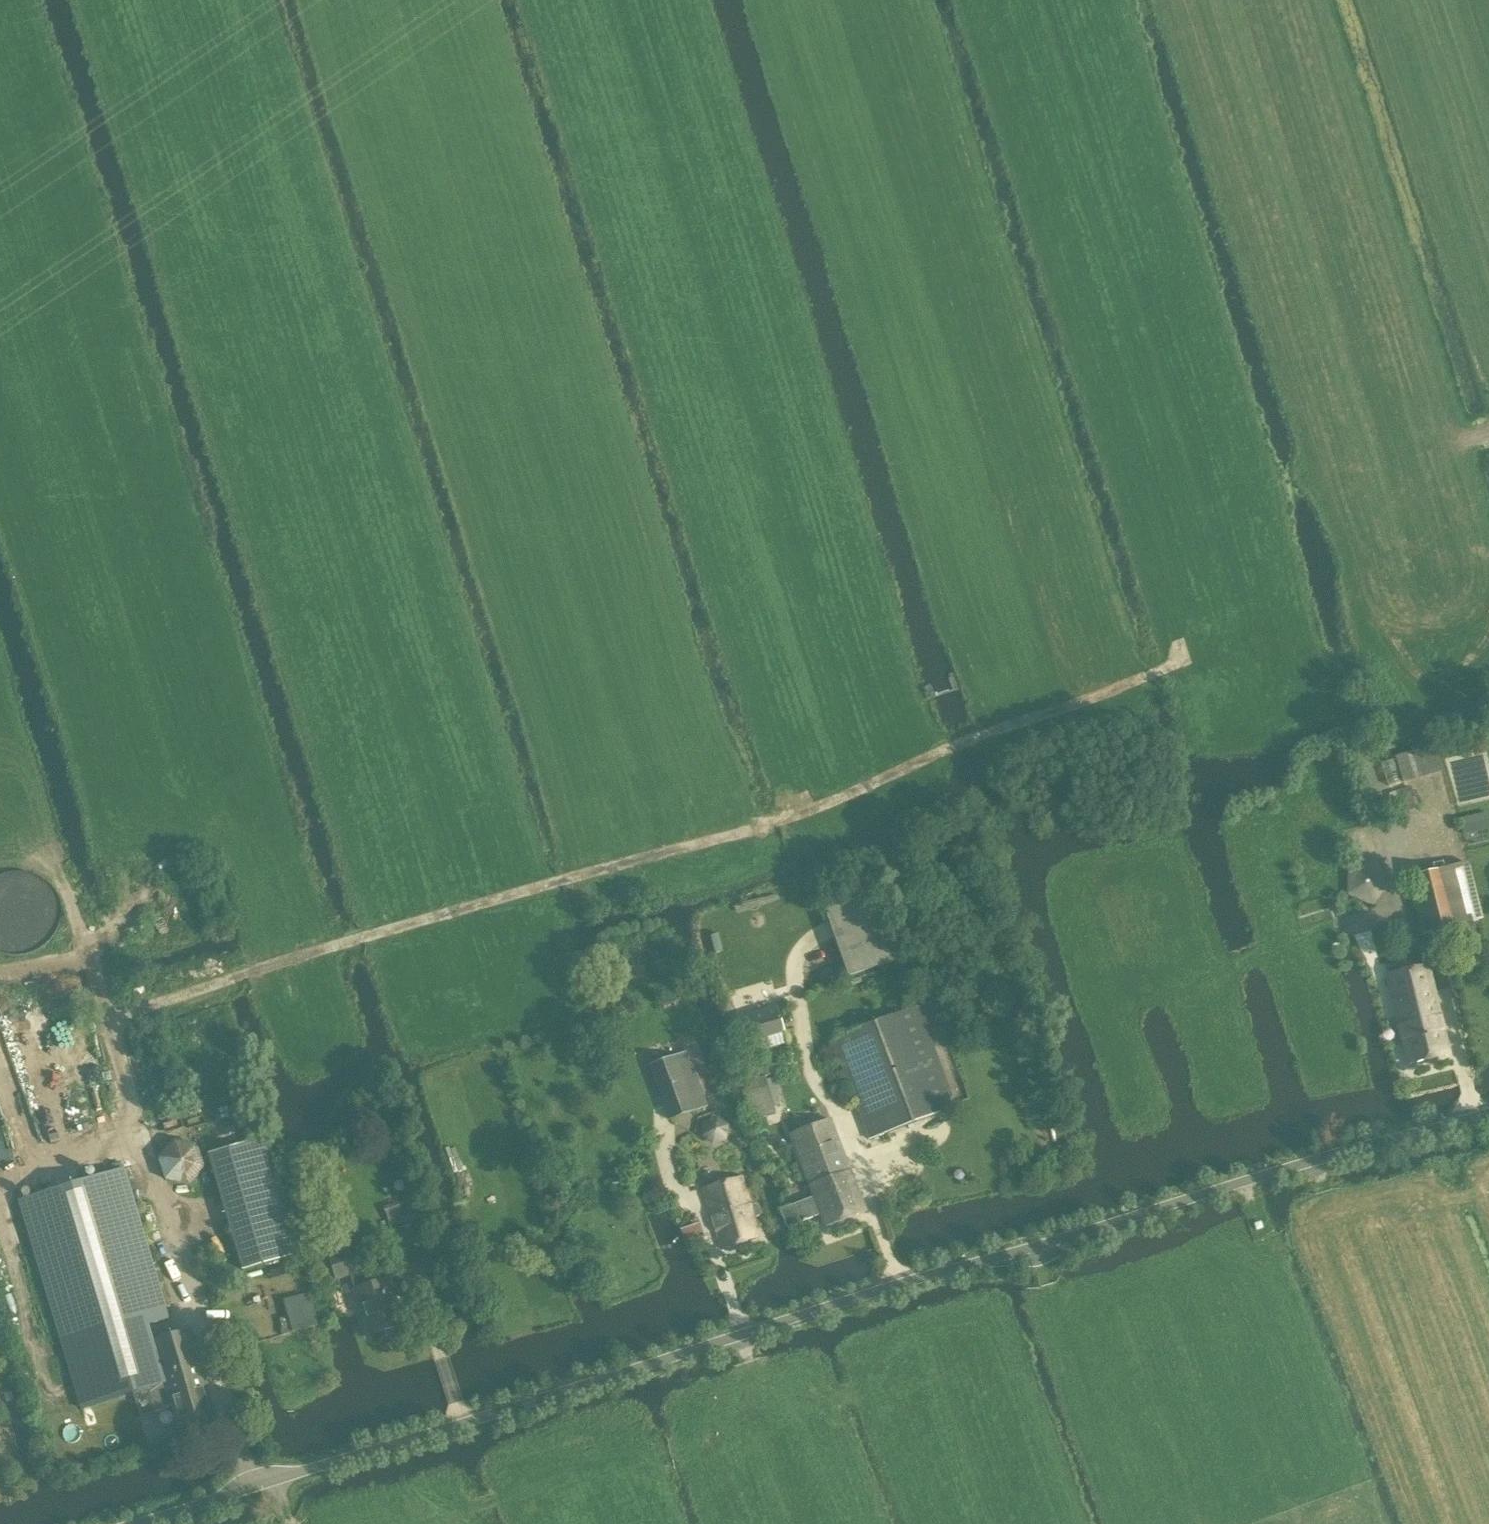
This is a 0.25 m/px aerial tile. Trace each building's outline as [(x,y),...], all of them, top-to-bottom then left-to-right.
[(1376,863),(1349,870),(1347,896),(1372,906),(1389,885),(1376,863)] [(1481,919),(1466,864),(1408,879),(1423,935),(1481,919)] [(821,902),(848,977),(897,960),(870,885),(821,902)] [(1427,966),(1386,976),(1408,1065),(1449,1055),(1427,966)] [(776,1115),(766,1079),(791,1071),(794,1066),(776,1007),(737,1018),(751,1060),(747,1061),(753,1082),(739,1087),(750,1122),(776,1115)] [(917,1007),(832,1039),(869,1140),(955,1108),(917,1007)] [(670,1122),(708,1107),(687,1052),(649,1066),(670,1122)] [(726,1126),(715,1117),(703,1120),(700,1134),(710,1143),(722,1139),(726,1126)] [(813,1198),(780,1210),(779,1211),(786,1229),(819,1216),(824,1228),(865,1212),(849,1171),(832,1121),(790,1137),(813,1198)] [(188,1186),(204,1169),(197,1146),(173,1141),(157,1159),(165,1181),(188,1186)] [(124,1169),(19,1201),(60,1339),(82,1411),(109,1403),(137,1394),(131,1374),(145,1370),(133,1330),(134,1330),(169,1319),(166,1308),(124,1169)] [(740,1177),(703,1190),(720,1250),(760,1238),(754,1219),(754,1218),(755,1218),(759,1216),(761,1212),(759,1208),(756,1205),(751,1205),(750,1206),(749,1205),(740,1177)] [(1261,1222),(1253,1225),(1256,1231),(1263,1229),(1261,1222)] [(685,1244),(686,1243),(704,1238),(700,1224),(681,1230),(685,1244)] [(330,1256),(328,1257),(336,1280),(350,1276),(370,1336),(399,1326),(389,1299),(392,1297),(386,1280),(366,1287),(353,1249),(330,1256)] [(292,1333),(318,1325),(310,1293),(283,1300),(292,1333)] [(148,1382),(146,1382),(148,1391),(155,1413),(172,1408),(181,1437),(216,1426),(205,1390),(209,1389),(191,1329),(148,1342),(159,1378),(148,1382)]
